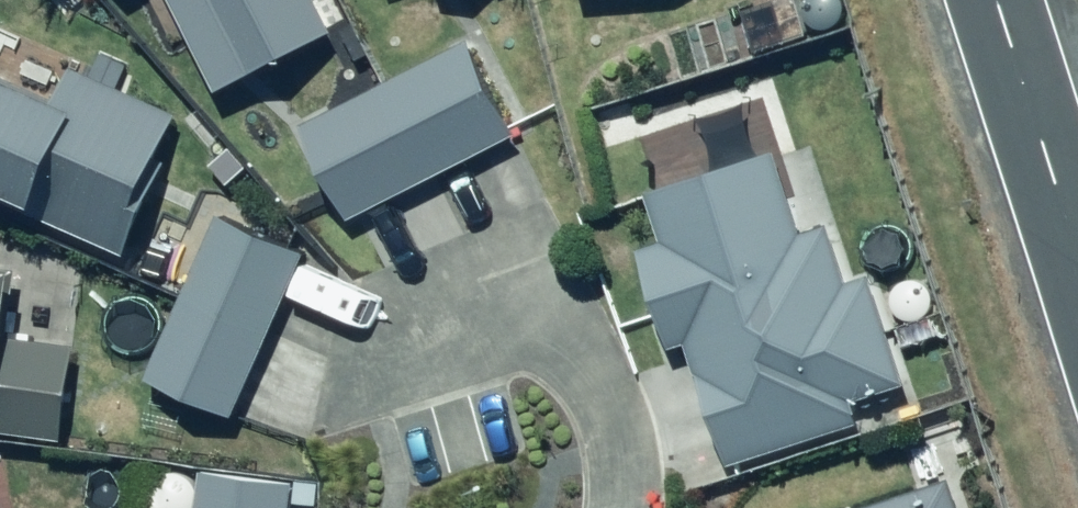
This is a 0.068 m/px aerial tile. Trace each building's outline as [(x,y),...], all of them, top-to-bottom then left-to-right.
[(326,0),(176,0),(216,81),(337,22),(326,0)] [(477,34),(305,113),(349,209),(521,130),(477,34)] [(123,239),(175,102),(0,36),(0,193),(123,239)] [(670,342),(688,335),(731,456),(863,410),(856,391),(903,374),(866,270),(849,276),(828,216),(797,227),(768,144),(645,187),(661,233),(635,242),(670,342)] [(304,243),(218,206),(149,366),(236,403),(304,243)] [(0,247),(0,422),(59,428),(68,336),(7,329),(16,249),(0,247)] [(202,461),(198,507),(289,507),(292,468),(202,461)] [(951,473),(845,507),(962,507),(951,473)]
